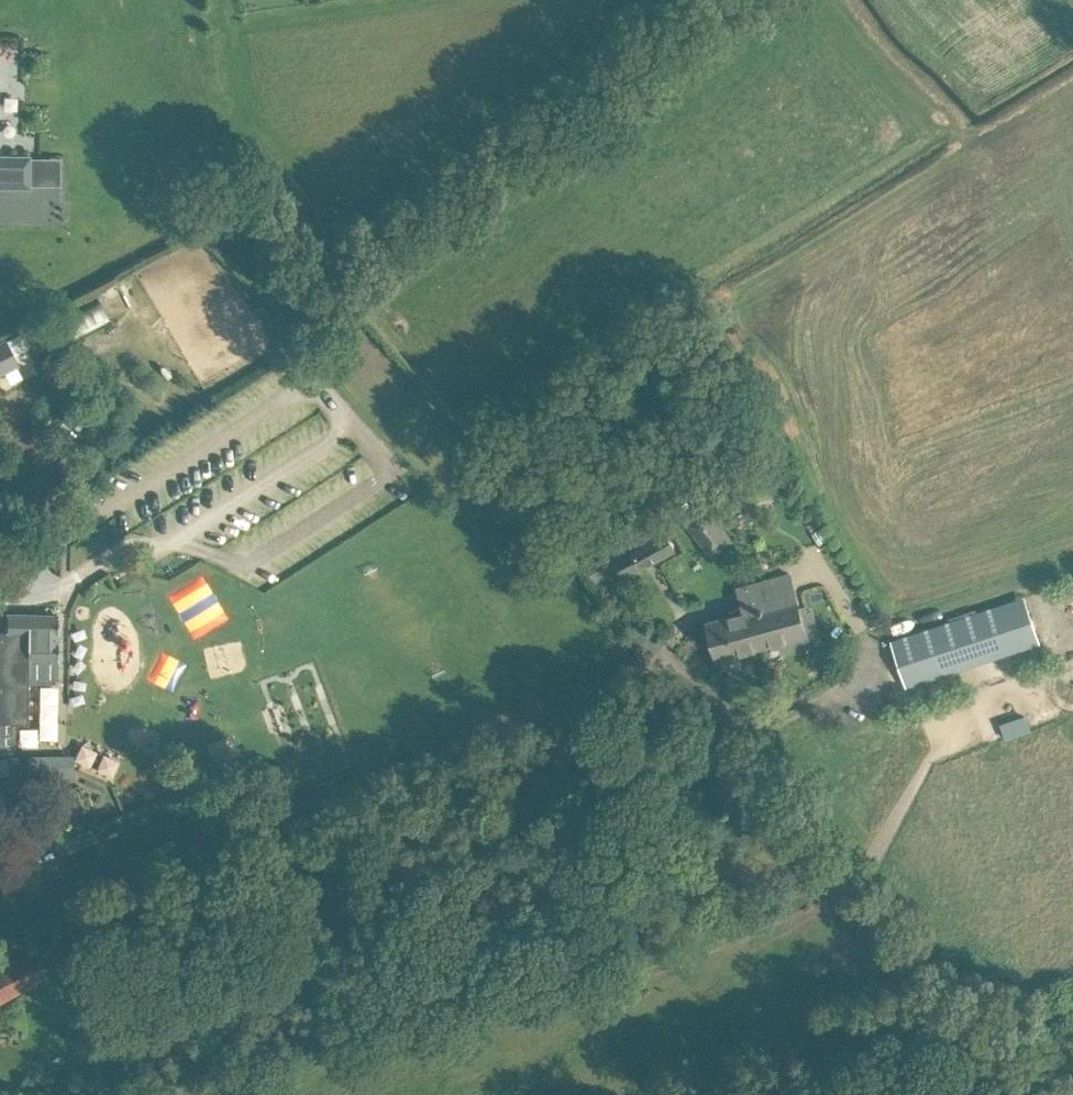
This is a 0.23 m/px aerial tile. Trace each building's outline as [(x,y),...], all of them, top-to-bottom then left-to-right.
[(0,156),(0,186),(30,186),(30,156),(0,156)] [(0,346),(0,377),(20,366),(7,342),(0,346)] [(684,522),(712,556),(734,538),(706,504),(684,522)] [(665,530),(631,549),(641,566),(675,548),(665,530)] [(717,657),(806,632),(790,572),(738,586),(745,610),(707,621),(717,657)] [(170,589),(191,638),(216,628),(214,622),(226,617),(207,573),(170,589)] [(1017,597),(893,639),(909,686),(1032,644),(1017,597)] [(12,749),(13,722),(28,722),(28,685),(55,686),(55,663),(58,662),(58,614),(6,613),(6,631),(0,630),(0,749),(12,749)] [(158,680),(174,689),(187,663),(170,655),(158,680)] [(1009,736),(1037,727),(1032,711),(1004,719),(1009,736)] [(66,756),(27,756),(27,778),(66,777),(66,756)] [(0,968),(0,1003),(42,979),(27,952),(0,968)]
